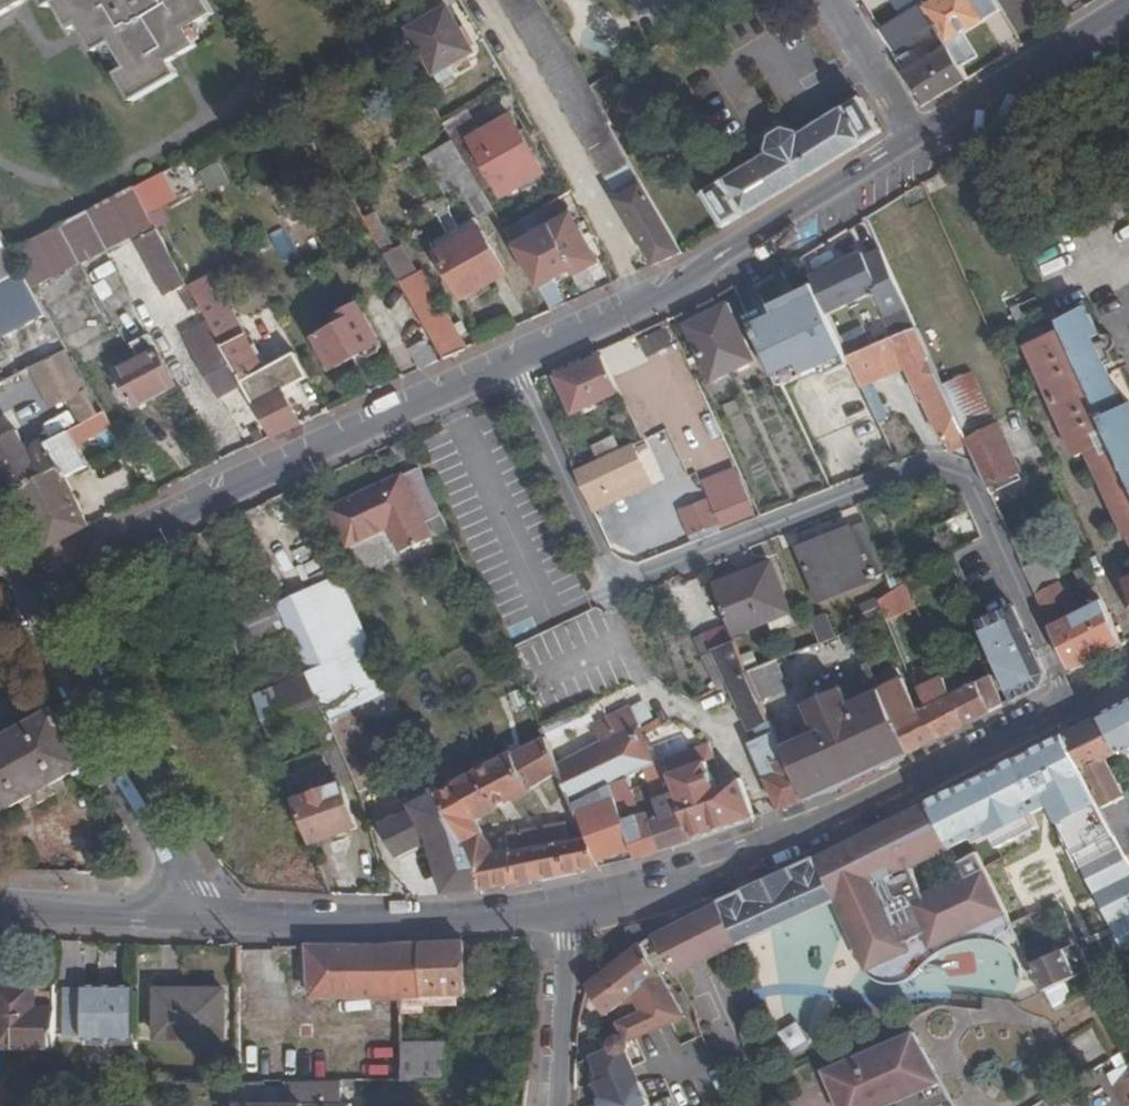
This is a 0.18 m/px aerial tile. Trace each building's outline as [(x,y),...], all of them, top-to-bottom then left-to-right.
[(5,18),(35,0),(0,0),(0,9),(5,18)] [(54,7),(64,2),(79,28),(86,24),(101,50),(119,41),(134,66),(124,72),(141,101),(159,91),(123,25),(171,0),(50,0),(54,7)] [(159,91),(187,74),(180,62),(205,47),(196,31),(223,14),(215,0),(171,0),(123,25),(159,91)] [(1009,11),(1003,0),(943,0),(930,8),(957,51),(967,67),(982,58),(969,35),(1009,11)] [(457,58),(478,46),(455,5),(418,26),(444,72),(460,63),(457,58)] [(482,51),(478,46),(457,58),(460,63),(482,51)] [(932,104),(974,78),(967,67),(957,51),(914,74),(932,104)] [(835,167),(886,134),(866,100),(806,137),(804,133),(791,129),(777,137),(773,151),(775,155),(712,193),(732,228),(835,167)] [(520,117),(498,129),(531,186),(552,174),(520,117)] [(531,186),(498,129),(480,139),(513,196),(531,186)] [(446,196),(475,184),(458,142),(428,155),(446,196)] [(212,194),(233,183),(221,161),(200,172),(212,194)] [(663,263),(689,252),(650,183),(625,197),(663,263)] [(164,222),(144,184),(101,206),(122,244),(140,234),(164,222)] [(66,223),(87,262),(122,244),(101,206),(66,223)] [(380,211),(372,215),(391,248),(398,245),(380,211)] [(556,229),(579,269),(601,257),(578,217),(556,229)] [(164,222),(140,234),(173,294),(184,287),(197,281),(164,222)] [(66,223),(19,246),(23,254),(40,286),(87,262),(66,223)] [(465,240),(446,250),(472,296),(516,272),(490,225),(465,240)] [(548,286),(579,269),(556,229),(525,247),(548,286)] [(441,241),(446,250),(465,240),(460,231),(441,241)] [(903,338),(923,330),(913,306),(887,250),(871,256),(870,253),(819,276),(822,283),(836,313),(882,292),(903,338)] [(409,281),(417,277),(403,253),(396,257),(409,281)] [(58,317),(40,286),(23,254),(0,267),(0,350),(58,317)] [(454,358),(475,348),(430,270),(417,277),(409,281),(454,358)] [(209,304),(197,281),(184,287),(197,311),(209,304)] [(822,283),(755,315),(789,387),(857,356),(836,313),(822,283)] [(389,342),(367,301),(346,312),(352,322),(325,335),(342,366),(361,356),(365,365),(387,353),(389,342)] [(718,380),(762,361),(745,324),(739,313),(743,311),(739,304),(736,306),(734,303),(691,323),(718,380)] [(226,393),(252,379),(225,332),(217,318),(192,333),(226,393)] [(423,344),(435,337),(427,323),(416,331),(423,344)] [(282,434),(311,422),(293,388),(304,382),(290,357),(273,367),(254,332),(242,338),(236,327),(225,332),(252,379),(282,434)] [(1069,333),(1056,339),(1049,327),(1029,336),(1035,349),(1034,350),(1083,457),(1093,453),(1128,530),(1128,465),(1108,418),(1069,333)] [(655,355),(680,343),(673,329),(648,341),(655,355)] [(903,338),(857,356),(870,386),(880,382),(915,367),(953,443),(955,442),(960,453),(976,445),(969,430),(923,330),(903,338)] [(146,405),(184,384),(156,334),(139,343),(148,357),(124,369),(129,378),(123,382),(133,400),(140,396),(146,405)] [(431,368),(449,360),(435,337),(423,344),(419,347),(431,368)] [(92,420),(111,409),(74,346),(39,365),(60,405),(78,395),(92,420)] [(304,382),(318,375),(304,350),(290,357),(304,382)] [(583,415),(628,394),(611,359),(566,380),(583,415)] [(11,379),(0,360),(0,385),(11,379)] [(880,382),(870,386),(886,420),(894,416),(880,382)] [(731,404),(736,415),(746,411),(741,400),(731,404)] [(1108,418),(1128,465),(1128,408),(1108,418)] [(56,545),(97,525),(72,476),(94,464),(84,444),(120,425),(111,409),(92,420),(54,441),(67,467),(26,489),(56,545)] [(984,463),(996,487),(1028,474),(1020,456),(1012,440),(1005,424),(982,434),(978,426),(969,430),(976,445),(984,463)] [(0,442),(26,489),(67,467),(54,441),(36,450),(25,430),(0,442)] [(1032,431),(1012,440),(1020,456),(1039,447),(1032,431)] [(583,474),(598,507),(671,472),(657,440),(651,442),(583,474)] [(691,543),(760,513),(739,466),(703,482),(709,497),(677,511),(691,543)] [(452,519),(429,471),(337,514),(354,553),(399,533),(410,558),(439,544),(432,527),(440,524),(452,519)] [(897,514),(876,521),(888,554),(909,547),(897,514)] [(618,515),(605,519),(614,543),(627,539),(618,515)] [(954,551),(989,534),(981,517),(892,573),(899,589),(914,579),(924,573),(955,553),(954,551)] [(447,541),(459,535),(452,519),(440,524),(447,541)] [(808,543),(811,551),(861,531),(858,523),(808,543)] [(828,597),(892,572),(875,526),(861,531),(811,551),(828,597)] [(1031,566),(1036,577),(1062,562),(1070,577),(1096,565),(1090,553),(1073,547),(1031,566)] [(737,622),(743,636),(781,621),(801,612),(782,563),(724,587),(737,622)] [(288,572),(274,579),(282,599),(285,605),(299,598),(288,572)] [(914,579),(918,591),(929,584),(924,573),(914,579)] [(400,691),(347,576),(316,590),(347,660),(367,706),(400,691)] [(898,603),(918,591),(914,579),(899,589),(892,594),(898,603)] [(1128,644),(1128,636),(1105,585),(1098,588),(1104,603),(1082,613),(1070,586),(1063,583),(1043,593),(1079,670),(1128,644)] [(978,607),(1021,699),(1058,680),(1014,589),(978,607)] [(316,590),(299,598),(285,605),(294,626),(303,645),(316,673),(347,660),(316,590)] [(864,603),(868,613),(887,603),(885,597),(885,595),(864,603)] [(285,605),(282,599),(253,611),(265,639),(294,626),(285,605)] [(801,612),(781,621),(786,631),(806,622),(801,612)] [(819,621),(827,643),(841,638),(832,616),(819,621)] [(743,636),(737,622),(715,630),(723,648),(725,646),(744,639),(743,636)] [(761,744),(788,808),(813,799),(790,746),(769,700),(757,672),(744,639),(725,646),(755,720),(767,725),(773,739),(761,744)] [(299,680),(264,695),(282,743),(326,724),(335,744),(345,740),(316,673),(303,645),(284,652),(299,680)] [(350,751),(369,792),(399,779),(375,732),(412,716),(403,696),(400,691),(367,706),(347,660),(316,673),(345,740),(350,751)] [(784,661),(757,672),(769,700),(796,689),(784,661)] [(953,678),(973,723),(1011,704),(998,677),(978,688),(968,665),(951,673),(953,678)] [(884,679),(890,691),(913,679),(907,666),(884,679)] [(824,754),(840,789),(878,772),(916,752),(890,691),(884,679),(881,673),(810,703),(823,733),(805,739),(813,758),(824,754)] [(933,709),(944,738),(973,723),(953,678),(930,690),(937,707),(933,709)] [(890,691),(916,752),(944,738),(933,709),(929,711),(913,679),(890,691)] [(647,725),(655,722),(662,719),(654,700),(639,708),(647,725)] [(1107,715),(1126,753),(1128,752),(1128,704),(1107,715)] [(613,721),(639,708),(639,706),(612,719),(613,721)] [(578,794),(580,799),(635,775),(641,773),(664,762),(650,733),(659,730),(655,722),(647,725),(639,708),(613,721),(621,739),(598,750),(567,765),(570,774),(578,794)] [(59,713),(29,729),(24,722),(0,735),(0,741),(1,744),(0,744),(0,815),(1,816),(20,806),(27,818),(36,814),(34,811),(67,793),(69,796),(79,791),(73,782),(85,775),(83,770),(89,767),(59,713)] [(1107,715),(1070,733),(1123,838),(1128,849),(1128,795),(1112,761),(1126,753),(1107,715)] [(613,721),(612,719),(588,730),(598,750),(621,739),(613,721)] [(477,848),(489,890),(607,866),(596,837),(579,841),(575,822),(518,835),(522,849),(504,853),(497,840),(485,819),(542,792),(541,789),(550,784),(570,774),(567,765),(558,747),(553,737),(448,794),(464,829),(477,848)] [(790,746),(813,799),(840,789),(824,754),(813,758),(805,739),(790,746)] [(340,755),(350,751),(345,740),(335,744),(340,755)] [(690,773),(716,763),(723,760),(717,744),(684,756),(690,773)] [(685,790),(703,838),(763,816),(750,780),(726,789),(716,763),(690,773),(684,756),(683,753),(672,758),(677,772),(685,790)] [(677,772),(672,758),(664,762),(641,773),(647,785),(677,772)] [(570,774),(550,784),(558,804),(578,794),(570,774)] [(596,837),(607,866),(647,857),(634,820),(627,805),(645,798),(635,775),(580,799),(596,837)] [(321,841),(322,843),(364,828),(348,783),(324,792),(320,784),(312,787),(315,795),(304,799),(321,841)] [(634,820),(647,857),(703,838),(685,790),(664,797),(662,792),(645,798),(650,813),(669,806),(672,815),(653,822),(650,814),(634,820)] [(439,843),(454,893),(489,890),(477,848),(464,829),(448,794),(392,828),(408,857),(439,843)] [(634,820),(650,814),(650,813),(645,798),(627,805),(634,820)] [(321,841),(304,799),(277,810),(293,852),(321,841)] [(670,925),(660,932),(679,967),(709,953),(710,955),(839,901),(874,970),(870,972),(872,974),(876,976),(880,978),(885,980),(891,982),(895,982),(899,982),(904,982),(908,981),(913,978),(915,977),(918,975),(919,973),(920,972),(922,970),(924,968),(926,966),(928,964),(930,962),(933,960),(935,959),(937,957),(939,955),(941,953),(946,951),(950,948),(954,947),(958,945),(962,944),(965,943),(968,942),(972,941),(974,940),(975,940),(977,940),(980,939),(983,939),(985,938),(986,938),(989,938),(992,938),(997,939),(999,940),(1004,942),(1007,944),(1012,947),(1016,951),(1019,956),(1021,960),(1023,968),(1024,975),(1042,979),(1034,962),(1025,940),(1017,924),(1016,922),(984,851),(962,862),(960,846),(934,801),(908,812),(889,821),(690,915),(670,925)] [(522,849),(518,835),(497,840),(504,853),(522,849)] [(1099,970),(1128,956),(1128,949),(1114,916),(1081,931),(1099,970)] [(1017,924),(1025,940),(1036,935),(1029,919),(1017,924)] [(592,985),(592,989),(606,1014),(628,997),(637,1011),(647,1006),(638,989),(664,970),(648,941),(592,985)] [(467,945),(429,948),(428,999),(467,999),(467,945)] [(428,999),(429,948),(314,952),(316,1002),(379,1000),(405,1000),(428,999)] [(1065,981),(1077,975),(1067,954),(1056,951),(1034,962),(1042,979),(1047,989),(1065,981)] [(650,1103),(655,1101),(636,1046),(638,1036),(688,1014),(664,970),(638,989),(647,1006),(637,1011),(633,1013),(625,1018),(630,1029),(622,1032),(619,1042),(595,1054),(598,1077),(610,1105),(651,1105),(650,1103)] [(1073,999),(1065,981),(1048,989),(1056,1007),(1073,999)] [(57,1012),(34,1011),(35,990),(0,990),(0,1051),(56,1052),(57,1012)] [(85,1040),(136,1040),(136,992),(86,991),(85,1040)] [(228,994),(162,995),(162,1043),(228,1041),(228,994)] [(621,1011),(625,1018),(633,1013),(630,1006),(621,1011)] [(919,1030),(831,1070),(847,1105),(961,1105),(919,1030)] [(1083,1057),(1099,1048),(1090,1031),(1074,1040),(1083,1057)] [(405,1048),(405,1084),(446,1085),(447,1048),(405,1048)] [(346,1084),(248,1084),(248,1090),(245,1090),(245,1105),(345,1105),(346,1084)]
